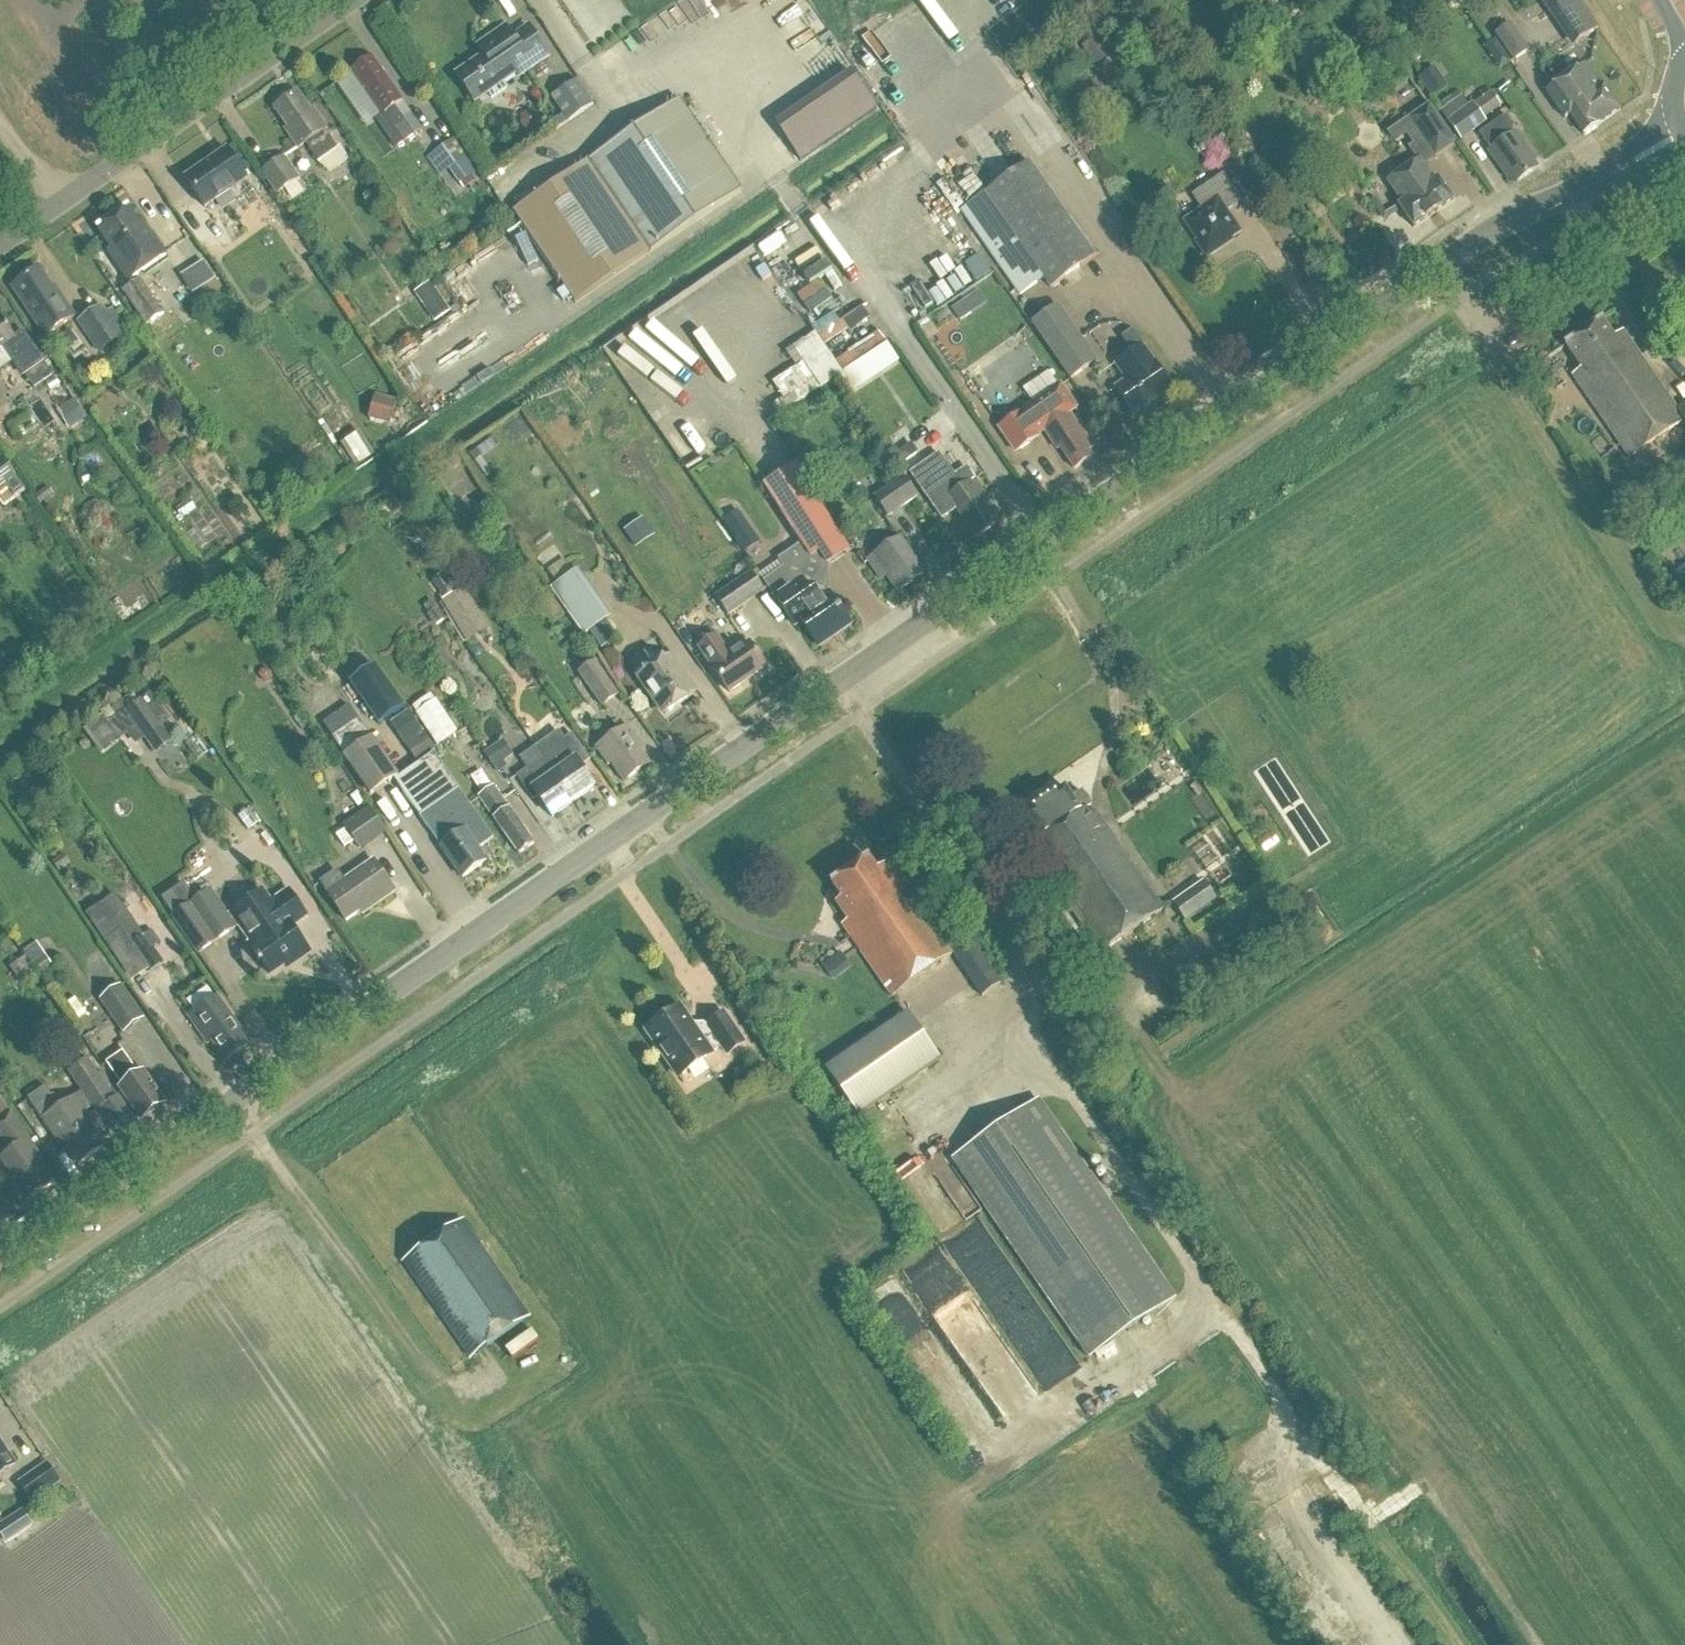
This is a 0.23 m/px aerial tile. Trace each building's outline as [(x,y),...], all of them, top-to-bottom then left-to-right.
[(1576,45),(1598,30),(1577,0),(1545,0),(1576,45)] [(1495,36),(1514,64),(1530,53),(1511,26),(1495,36)] [(484,57),(456,77),(474,103),(516,74),(518,78),(548,58),(530,31),(515,41),(505,27),(477,47),(484,57)] [(372,59),(350,75),(379,118),(402,103),(372,59)] [(1570,117),(1584,137),(1597,128),(1597,127),(1620,111),(1603,88),(1600,90),(1584,67),(1546,93),(1565,120),(1570,117)] [(1446,88),(1434,70),(1417,81),(1430,99),(1446,88)] [(576,80),(551,97),(568,121),(592,105),(576,80)] [(307,144),(319,162),(329,173),(348,160),(340,149),(337,151),(324,132),(326,131),(314,114),(312,116),(297,94),(275,109),(290,130),(287,132),(299,150),(307,144)] [(1489,94),(1473,106),(1481,118),(1498,106),(1489,94)] [(679,101),(513,213),(575,305),(741,193),(679,101)] [(402,103),(379,118),(377,120),(397,149),(415,137),(414,136),(421,131),(402,103)] [(1472,105),(1448,123),(1461,141),(1485,123),(1481,118),(1473,106),(1472,105)] [(1413,148),(1408,152),(1417,165),(1420,162),(1424,168),(1454,148),(1457,145),(1430,107),(1410,121),(1387,137),(1394,147),(1406,138),(1413,148)] [(545,127),(551,136),(566,126),(559,117),(545,127)] [(1513,177),(1517,184),(1535,172),(1530,165),(1534,161),(1515,133),(1512,135),(1509,131),(1513,127),(1506,117),(1479,136),(1490,151),(1488,153),(1508,181),(1513,177)] [(458,182),(476,169),(455,140),(437,153),(449,170),(450,170),(458,182)] [(205,210),(247,181),(227,151),(185,181),(205,210)] [(262,171),(278,196),(303,180),(287,155),(262,171)] [(1399,207),(1413,229),(1453,202),(1437,180),(1434,182),(1424,168),(1420,162),(1417,165),(1388,184),(1402,204),(1399,207)] [(1019,297),(1043,280),(1050,290),(1094,259),(1029,165),(960,213),(1019,297)] [(1184,223),(1197,242),(1195,243),(1206,260),(1223,249),(1221,247),(1240,233),(1226,213),(1242,202),(1223,176),(1192,197),(1201,212),(1184,223)] [(141,226),(128,209),(98,230),(113,251),(109,254),(129,283),(166,257),(143,225),(141,226)] [(44,330),(48,337),(76,319),(58,293),(52,297),(36,273),(14,287),(43,331),(44,330)] [(165,315),(142,281),(124,293),(147,327),(165,315)] [(415,293),(435,322),(448,313),(428,284),(415,293)] [(979,292),(952,310),(961,323),(987,305),(979,292)] [(103,308),(79,324),(99,354),(123,338),(103,308)] [(1034,324),(1071,379),(1094,363),(1057,308),(1034,324)] [(15,339),(1,319),(0,319),(0,351),(8,346),(18,360),(15,362),(26,377),(29,374),(38,387),(54,376),(23,333),(15,339)] [(1581,372),(1571,378),(1629,460),(1683,421),(1684,424),(1684,405),(1676,411),(1622,334),(1614,339),(1601,321),(1564,348),(1581,372)] [(1116,391),(1133,415),(1171,389),(1154,364),(1152,365),(1141,350),(1144,349),(1132,331),(1120,339),(1131,355),(1116,365),(1128,382),(1116,391)] [(991,412),(1011,397),(987,365),(967,380),(991,412)] [(1093,458),(1088,452),(1093,448),(1069,414),(1076,409),(1060,387),(999,429),(1016,453),(1038,438),(1034,433),(1041,428),(1057,451),(1060,449),(1074,471),(1091,460),(1093,458)] [(35,420),(45,413),(33,394),(23,401),(35,420)] [(369,421),(391,427),(396,405),(374,399),(369,421)] [(54,411),(66,432),(84,422),(72,400),(54,411)] [(342,447),(357,469),(376,456),(367,442),(360,447),(354,438),(342,447)] [(956,510),(976,539),(998,524),(984,504),(988,500),(967,469),(955,478),(939,455),(911,475),(942,520),(956,510)] [(4,508),(26,493),(17,479),(18,478),(13,472),(0,481),(0,502),(4,508)] [(920,499),(905,478),(874,499),(889,520),(920,499)] [(34,499),(40,507),(54,496),(48,488),(34,499)] [(819,554),(828,567),(849,553),(811,494),(780,513),(810,560),(819,554)] [(724,520),(743,550),(757,541),(738,511),(724,520)] [(622,531),(635,549),(654,537),(641,519),(622,531)] [(901,540),(868,563),(881,581),(887,577),(898,593),(924,575),(901,540)] [(717,578),(743,566),(738,555),(712,568),(717,578)] [(608,620),(575,572),(551,589),(584,637),(608,620)] [(752,574),(716,598),(728,617),(765,592),(752,574)] [(801,623),(819,648),(850,626),(828,596),(821,601),(814,592),(795,586),(774,601),(794,629),(801,623)] [(442,602),(452,619),(475,607),(465,589),(442,602)] [(699,650),(712,668),(730,694),(766,669),(749,644),(730,657),(717,637),(699,650)] [(640,677),(665,715),(694,695),(669,658),(640,677)] [(597,662),(579,675),(604,710),(621,698),(597,662)] [(379,728),(404,710),(375,668),(349,686),(379,728)] [(402,670),(390,676),(400,695),(412,689),(402,670)] [(325,730),(354,712),(346,698),(316,715),(325,730)] [(434,748),(455,734),(433,702),(412,717),(434,748)] [(160,730),(170,723),(157,706),(147,712),(142,704),(118,721),(137,747),(143,743),(156,761),(173,750),(160,730)] [(404,714),(387,727),(413,763),(430,751),(404,714)] [(345,758),(371,796),(398,777),(372,739),(372,740),(359,721),(332,739),(345,758)] [(637,746),(640,744),(628,727),(596,749),(608,767),(610,765),(623,783),(650,765),(637,746)] [(534,747),(573,803),(595,787),(580,766),(590,759),(572,733),(541,755),(535,747),(534,747)] [(514,754),(503,739),(484,752),(498,772),(508,766),(504,761),(514,754)] [(535,799),(549,819),(573,803),(534,747),(520,758),(527,768),(516,776),(533,800),(535,799)] [(419,765),(427,776),(402,793),(427,829),(429,827),(443,846),(441,848),(463,879),(486,863),(478,850),(493,840),(434,755),(419,765)] [(493,788),(479,798),(519,856),(534,845),(509,809),(508,810),(493,788)] [(1080,794),(1071,800),(1063,789),(1021,818),(1037,841),(1027,848),(1099,954),(1161,911),(1094,814),(1089,817),(1084,810),(1089,807),(1080,794)] [(355,843),(360,850),(385,832),(369,809),(344,827),(346,830),(336,837),(345,849),(355,843)] [(404,856),(414,853),(407,832),(397,836),(404,856)] [(52,864),(59,873),(70,865),(64,856),(52,864)] [(980,998),(998,985),(965,937),(948,949),(888,863),(876,872),(867,859),(829,885),(840,901),(833,905),(845,923),(841,927),(890,999),(952,956),(980,998)] [(420,884),(431,879),(422,860),(412,864),(420,884)] [(328,893),(327,894),(346,922),(367,908),(370,911),(395,893),(373,862),(343,883),(337,874),(322,884),(328,893)] [(1170,905),(1183,922),(1214,901),(1201,883),(1170,905)] [(235,930),(226,918),(209,894),(197,903),(185,885),(162,901),(175,919),(174,919),(199,955),(235,930)] [(294,964),(310,953),(291,927),(306,916),(288,891),(264,908),(256,897),(226,918),(235,930),(238,928),(250,944),(248,945),(258,960),(256,961),(259,966),(261,964),(269,976),(292,960),(294,964)] [(116,897),(86,917),(115,959),(131,949),(148,973),(148,974),(163,963),(153,949),(160,944),(153,933),(144,939),(116,897)] [(37,945),(24,954),(41,979),(54,970),(37,945)] [(101,1001),(124,1034),(144,1020),(121,987),(101,1001)] [(188,1017),(199,1033),(208,1046),(212,1043),(226,1062),(250,1045),(217,997),(188,1017)] [(647,1033),(679,1078),(722,1048),(727,1056),(743,1045),(724,1016),(707,1027),(708,1029),(698,1036),(680,1010),(647,1033)] [(938,1060),(906,1012),(823,1069),(855,1116),(938,1060)] [(120,1089),(142,1121),(165,1105),(144,1073),(138,1077),(123,1054),(107,1065),(123,1088),(120,1089)] [(92,1108),(101,1111),(119,1138),(137,1126),(118,1099),(115,1101),(87,1062),(69,1074),(92,1108)] [(65,1145),(79,1167),(106,1148),(92,1127),(95,1125),(75,1097),(59,1108),(45,1087),(28,1099),(62,1147),(65,1145)] [(1038,1102),(952,1161),(1089,1359),(1175,1300),(1038,1102)] [(14,1180),(17,1178),(32,1200),(54,1184),(39,1163),(43,1160),(11,1114),(0,1122),(0,1136),(11,1152),(0,1160),(14,1180)] [(403,1264),(466,1359),(526,1320),(463,1225),(403,1264)] [(926,1257),(904,1271),(937,1326),(971,1305),(948,1266),(936,1273),(926,1257)] [(997,1430),(888,1267),(859,1286),(914,1367),(910,1369),(965,1452),(997,1430)] [(15,1464),(0,1443),(0,1475),(15,1464)] [(21,1485),(35,1505),(62,1485),(49,1466),(21,1485)]
